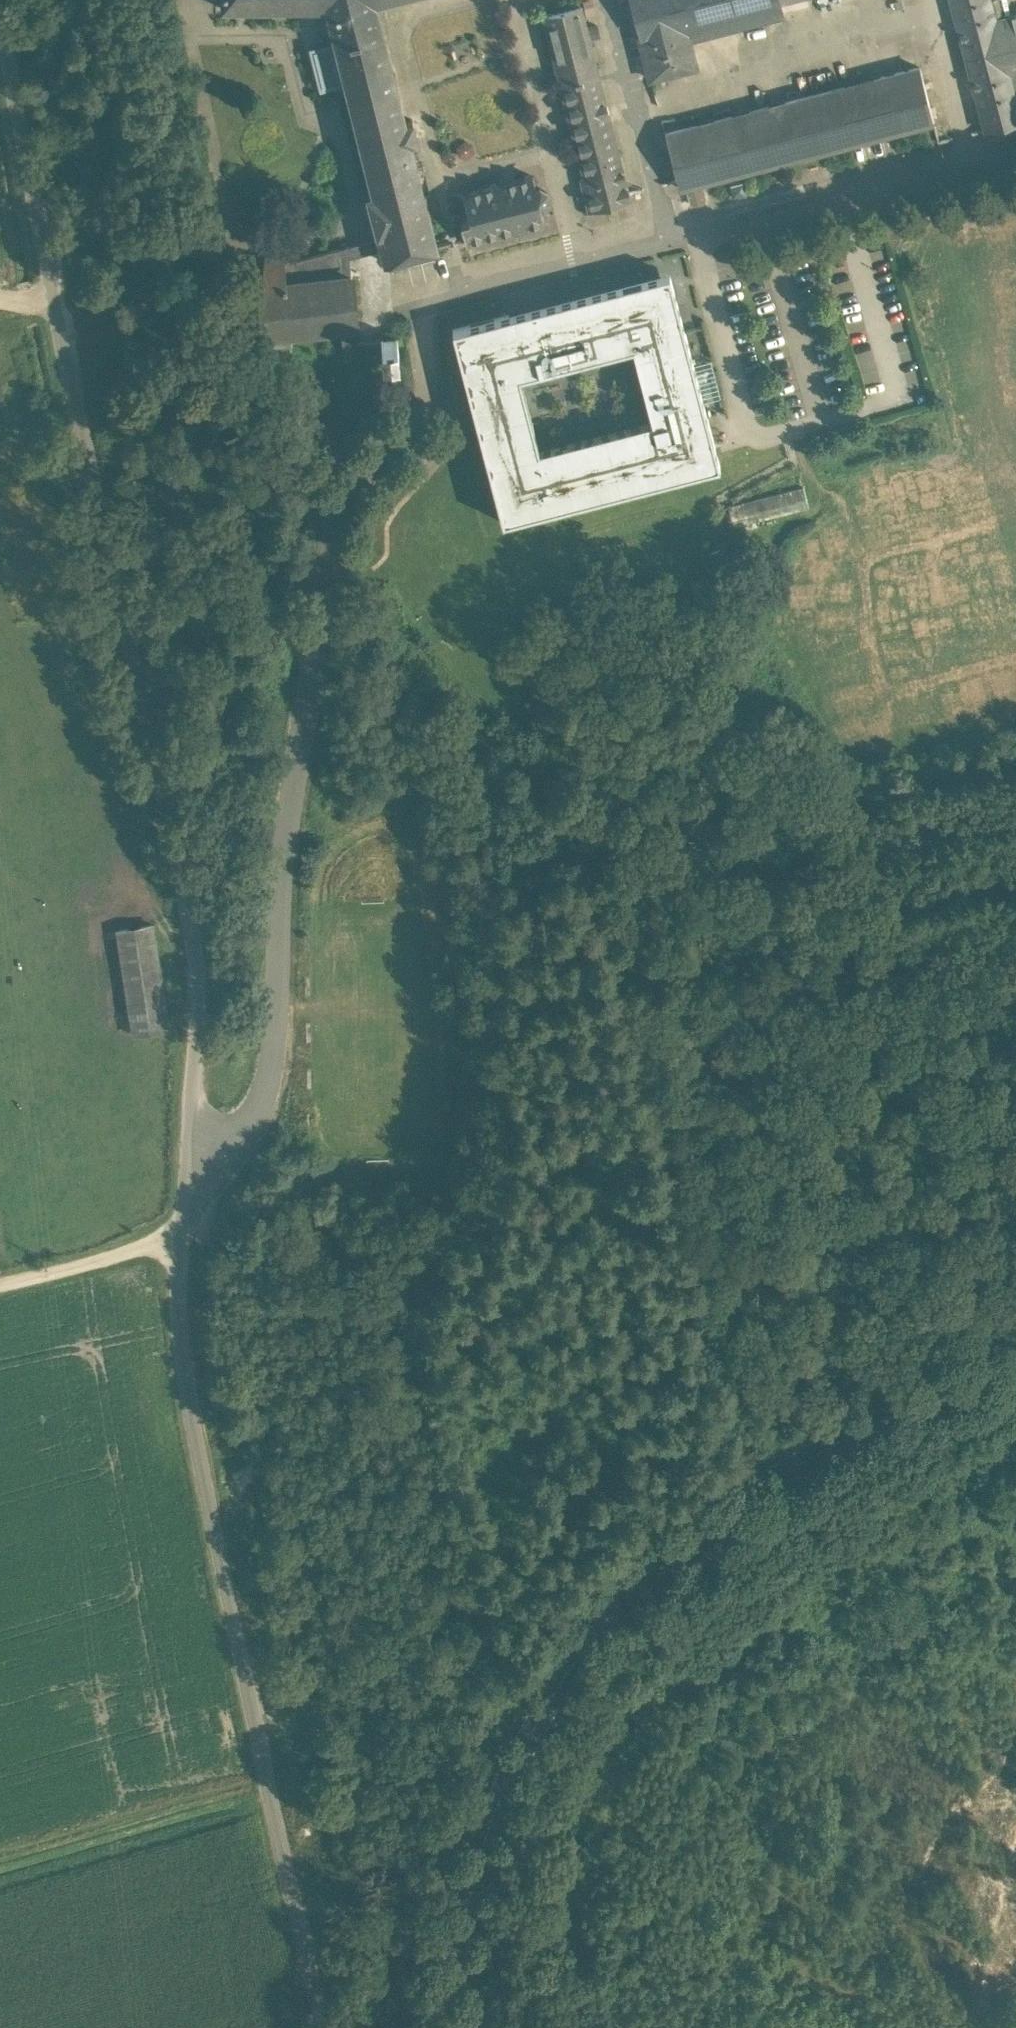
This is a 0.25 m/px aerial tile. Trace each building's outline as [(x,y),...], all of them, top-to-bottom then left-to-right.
[(375,0),(222,0),(222,5),(327,5),(336,42),(314,48),(322,82),(345,77),(373,191),(368,192),(379,236),(381,244),(385,259),(395,256),(395,258),(419,252),(418,250),(437,245),(410,139),(417,137),(413,123),(414,123),(412,117),(406,119),(375,0)] [(640,34),(684,22),(688,38),(689,38),(783,13),(780,0),(631,0),(640,34)] [(990,0),(952,0),(985,129),(1015,121),(1015,100),(1009,72),(994,18),(990,0)] [(631,198),(582,4),(542,14),(583,176),(582,176),(589,209),(631,198)] [(994,18),(1009,72),(1015,70),(1015,13),(994,18)] [(684,22),(640,34),(651,77),(696,65),(689,38),(688,38),(684,22)] [(919,65),(665,131),(679,186),(933,120),(919,65)] [(532,174),(463,191),(470,217),(461,219),(466,238),(544,219),(541,206),(545,205),(549,198),(547,190),(540,186),(536,187),(532,174)] [(348,242),(284,259),(283,251),(266,252),(263,265),(262,274),(261,283),(260,294),(261,305),(262,310),(263,317),(265,324),(268,336),(291,334),(290,328),(341,324),(344,355),(399,350),(397,333),(381,334),(381,336),(357,339),(356,322),(349,254),(351,253),(351,252),(381,244),(379,236),(349,243),(348,242)] [(453,327),(503,519),(720,463),(670,271),(453,327)] [(703,397),(719,393),(711,358),(695,361),(703,397)] [(406,360),(389,363),(391,381),(408,379),(406,360)] [(723,500),(728,523),(806,503),(800,480),(723,500)] [(152,925),(117,930),(133,1034),(168,1029),(152,925)]
